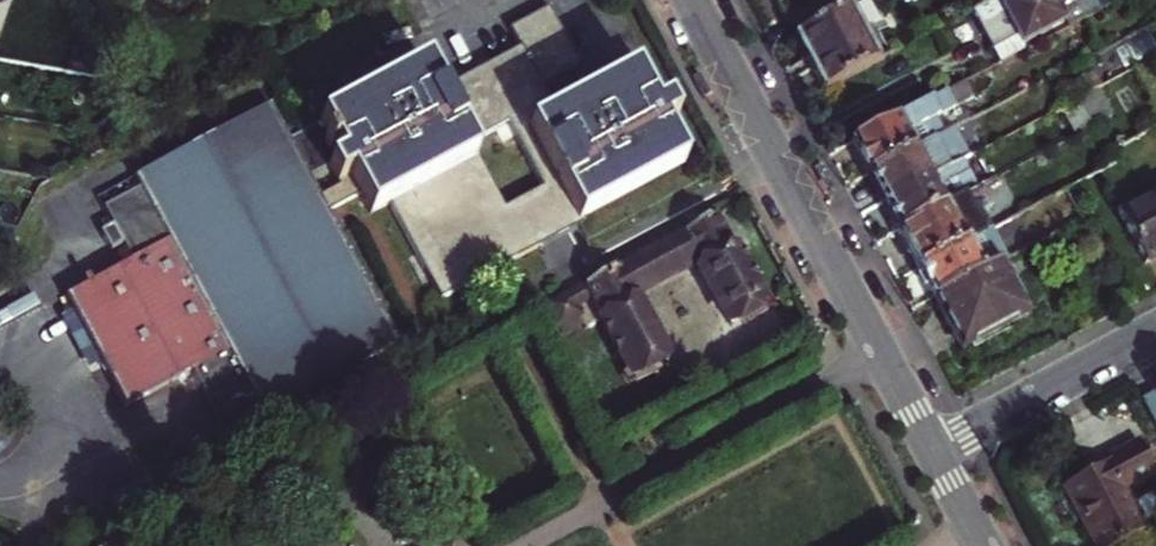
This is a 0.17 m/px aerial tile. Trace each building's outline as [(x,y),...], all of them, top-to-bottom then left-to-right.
[(982,38),(1052,0),(1004,0),(998,3),(996,0),(990,0),(967,13),(970,19),(982,38)] [(1066,28),(1105,8),(1101,0),(1082,0),(1078,2),(1077,0),(1052,0),(982,38),(988,51),(1015,36),(1019,42),(1061,19),(1066,28)] [(285,137),(306,178),(340,159),(350,179),(316,198),(324,213),(358,194),(370,216),(389,206),(441,303),(583,226),(580,221),(687,163),(682,154),(668,129),(679,123),(668,102),(657,109),(636,69),(556,112),(538,80),(577,59),(548,5),(505,28),(515,45),(437,87),(424,63),(285,137)] [(783,22),(793,39),(823,23),(813,5),(783,22)] [(805,62),(822,92),(878,62),(865,38),(863,40),(846,10),(823,23),(793,39),(805,62)] [(1015,36),(988,51),(997,66),(1024,51),(1019,42),(1015,36)] [(868,174),(909,152),(901,137),(950,110),(942,95),(851,144),(864,167),(868,174)] [(391,342),(324,213),(316,198),(306,178),(285,137),(278,123),(269,107),(137,179),(141,186),(104,206),(132,256),(65,293),(74,311),(100,361),(125,408),(187,374),(215,425),(254,404),(259,414),(391,342)] [(927,184),(925,182),(957,165),(948,148),(939,152),(932,140),(909,152),(868,174),(873,184),(881,200),(901,189),(905,197),(927,184)] [(957,165),(925,182),(927,184),(905,197),(901,189),(881,200),(891,219),(898,233),(964,197),(957,184),(965,179),(957,165)] [(964,197),(898,233),(906,247),(919,270),(975,239),(966,221),(990,207),(983,194),(988,192),(984,185),(964,197)] [(1061,207),(1055,195),(1009,220),(1016,231),(1061,207)] [(1117,218),(1143,267),(1155,260),(1155,198),(1117,218)] [(753,290),(713,215),(680,233),(695,261),(725,317),(757,300),(753,290)] [(927,287),(934,298),(998,263),(1005,260),(1002,254),(1012,249),(1008,240),(997,246),(989,231),(975,239),(919,270),(927,287)] [(680,233),(617,267),(632,294),(695,261),(680,233)] [(998,263),(934,298),(948,325),(962,351),(1026,317),(998,263)] [(589,299),(623,363),(626,371),(661,352),(632,294),(617,267),(582,286),(589,299)] [(573,308),(589,299),(582,286),(566,294),(573,308)] [(753,290),(757,300),(761,307),(769,303),(761,286),(753,290)] [(576,314),(573,308),(566,294),(548,304),(562,330),(575,323),(571,316),(576,314)] [(100,361),(74,311),(62,318),(88,367),(100,361)] [(630,377),(626,371),(623,363),(616,367),(623,381),(630,377)] [(1142,401),(1155,426),(1155,394),(1142,401)] [(1088,527),(1098,545),(1113,545),(1146,529),(1144,524),(1132,501),(1126,490),(1155,474),(1140,444),(1115,456),(1109,460),(1112,467),(1095,475),(1093,471),(1066,485),(1077,506),(1083,504),(1093,524),(1088,527)] [(1132,501),(1144,524),(1155,518),(1155,509),(1147,493),(1132,501)]
